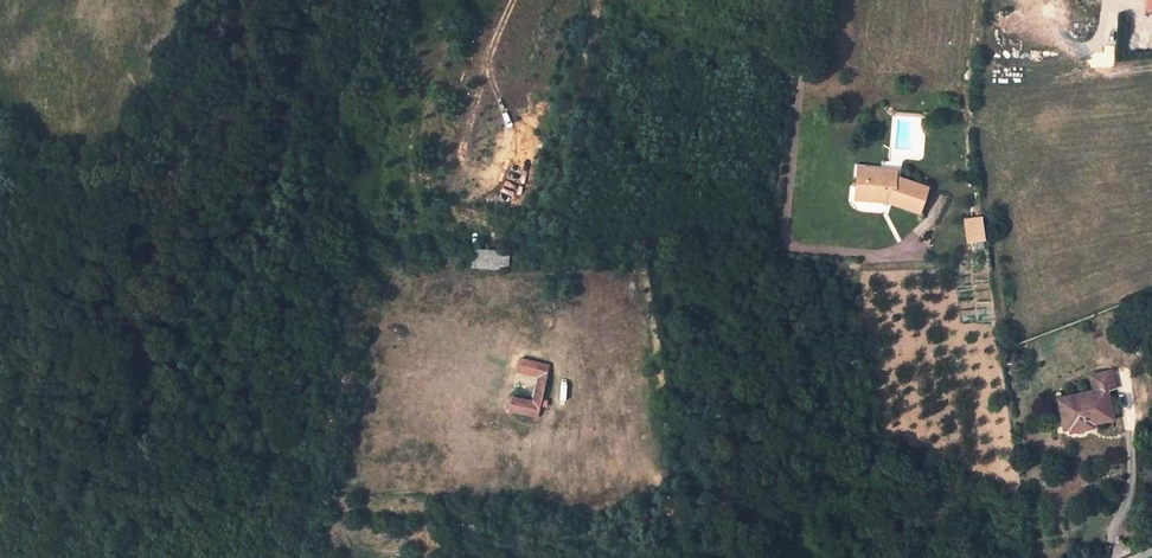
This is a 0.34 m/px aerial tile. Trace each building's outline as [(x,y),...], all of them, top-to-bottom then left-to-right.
[(881,171),(859,169),(855,200),(888,203),(919,213),(928,188),(896,177),(893,180),(886,180),(886,176),(881,175),(881,171)] [(896,172),(881,171),(881,175),(886,176),(886,180),(893,180),(896,177),(896,172)] [(961,219),(965,245),(983,242),(979,216),(961,219)] [(469,248),(469,267),(507,268),(507,249),(469,248)] [(548,366),(521,359),(517,372),(537,377),(545,379),(548,366)] [(1115,389),(1111,371),(1090,376),(1093,391),(1056,399),(1059,411),(1065,409),(1069,428),(1086,423),(1085,418),(1089,417),(1091,424),(1114,420),(1108,390),(1115,389)] [(537,377),(532,403),(540,405),(545,379),(537,377)] [(532,403),(512,399),(509,412),(537,418),(540,405),(532,403)] [(1063,429),(1069,428),(1065,409),(1059,411),(1063,429)] [(1069,428),(1071,433),(1092,428),(1091,424),(1089,417),(1085,418),(1086,423),(1069,428)]
